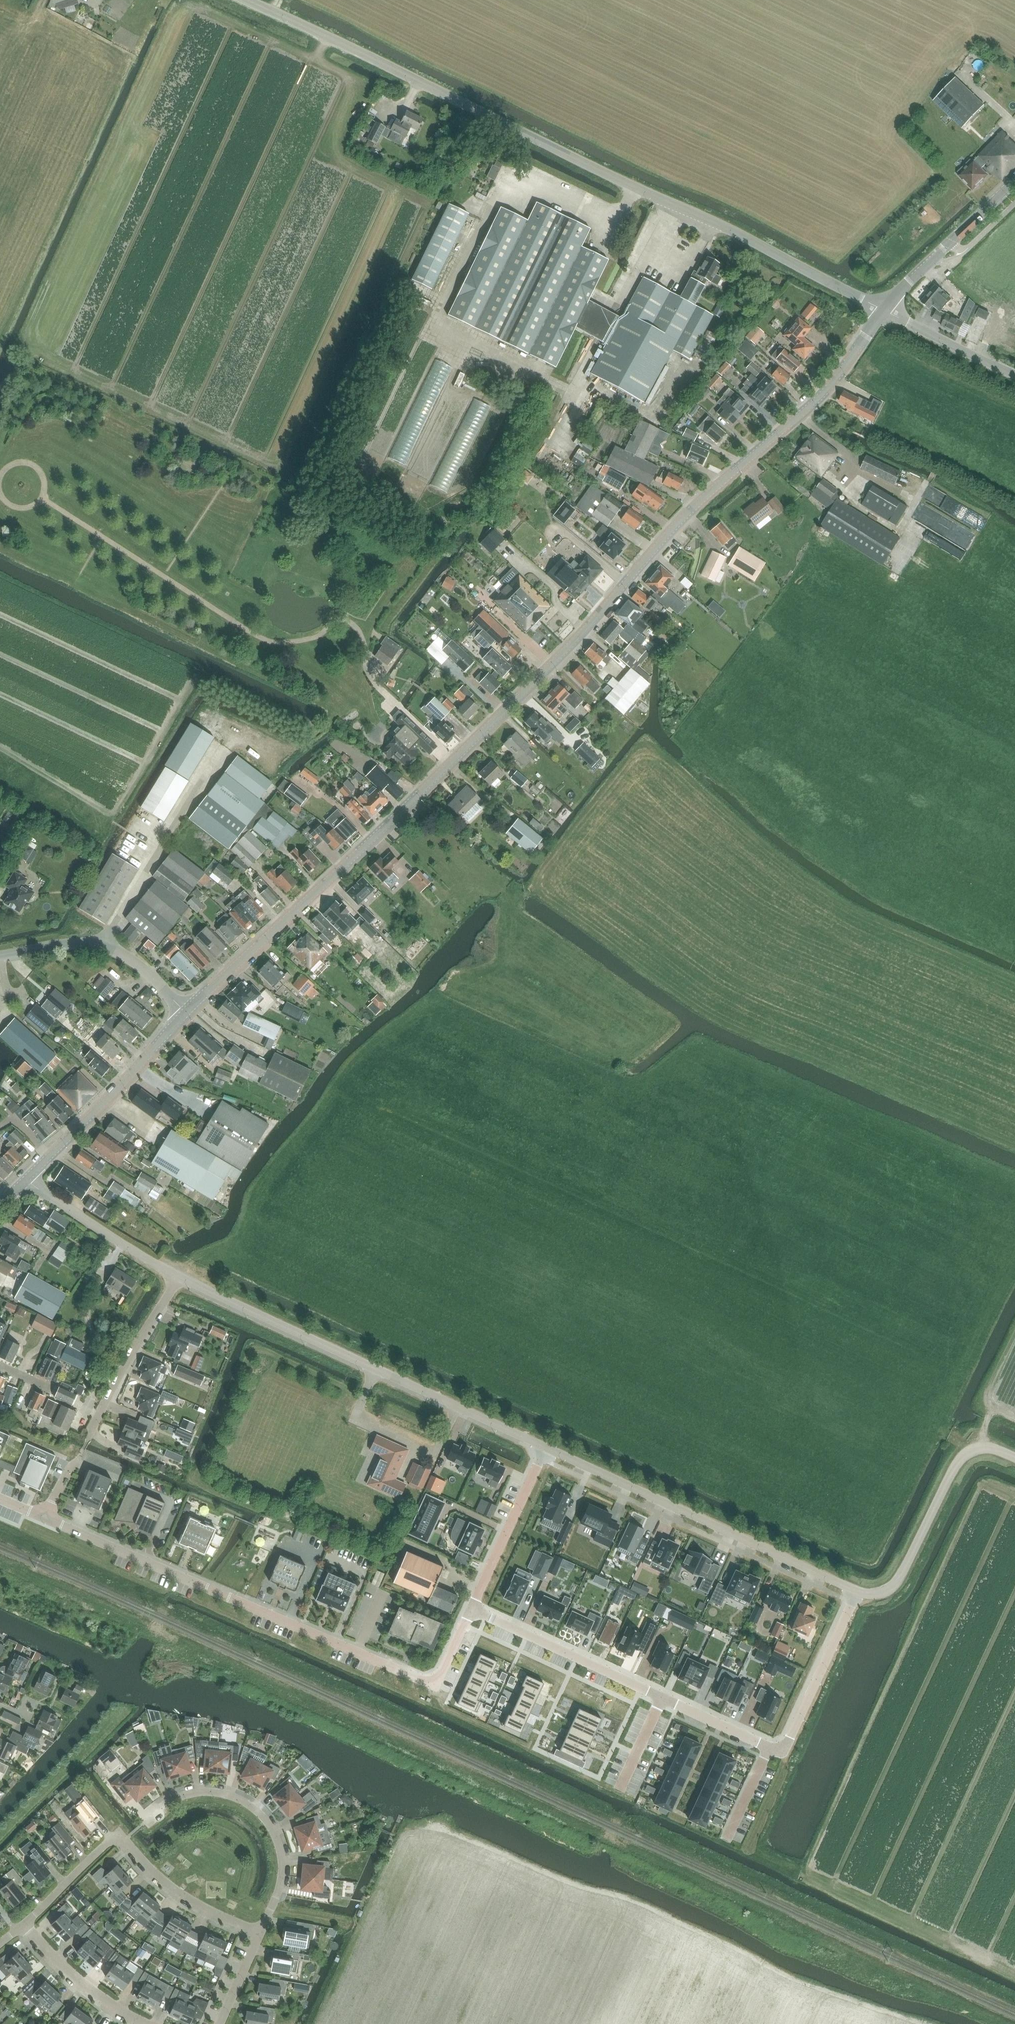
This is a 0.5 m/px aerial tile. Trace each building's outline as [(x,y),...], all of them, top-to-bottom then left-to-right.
[(955,77),(932,101),(962,130),(985,105),(955,77)] [(404,138),(409,127),(415,130),(421,119),(406,111),(401,122),(396,120),(391,131),(404,138)] [(376,122),(367,140),(368,141),(374,144),(377,145),(386,127),(376,122)] [(349,153),(353,154),(356,148),(361,137),(364,133),(360,131),(349,153)] [(973,189),(987,175),(982,168),(987,164),(989,167),(988,169),(990,171),(992,171),(1002,180),(1014,167),(1014,143),(1003,132),(978,157),(979,158),(975,161),(960,174),(973,189)] [(361,151),(367,140),(361,137),(356,148),(361,151)] [(374,147),(365,154),(371,161),(379,155),(374,147)] [(502,165),(497,159),(494,165),(500,169),(502,165)] [(590,374),(642,402),(670,350),(690,360),(713,316),(694,306),(693,305),(702,287),(701,286),(705,279),(708,281),(717,286),(722,277),(713,272),(717,265),(705,258),(703,263),(702,262),(699,268),(698,268),(695,273),(692,272),(679,297),(642,277),(621,317),(589,300),(608,260),(582,247),(590,229),(536,203),(527,221),(500,207),(448,316),(556,368),(575,328),(606,344),(590,374)] [(449,205),(412,280),(433,290),(469,215),(449,205)] [(929,309),(933,305),(941,311),(951,300),(935,285),(921,303),(929,309)] [(770,305),(774,309),(779,303),(775,299),(770,305)] [(967,323),(970,316),(971,313),(975,305),(975,304),(969,299),(960,319),(967,323)] [(718,305),(713,314),(719,317),(724,308),(718,305)] [(990,313),(979,308),(976,316),(987,321),(990,313)] [(963,323),(947,315),(937,310),(936,313),(933,318),(943,323),(941,327),(958,334),(963,323)] [(810,317),(804,312),(801,316),(807,320),(810,317)] [(804,360),(814,348),(803,339),(810,329),(798,319),(789,329),(786,329),(785,331),(785,333),(785,334),(783,336),(796,347),(792,351),(804,360)] [(755,327),(745,337),(754,345),(763,334),(755,327)] [(707,330),(692,356),(705,363),(719,336),(707,330)] [(585,339),(580,352),(585,354),(590,341),(585,339)] [(745,341),(737,350),(750,361),(758,352),(745,341)] [(784,364),(793,372),(796,369),(798,368),(799,365),(801,363),(780,346),(772,356),(783,366),(784,364)] [(487,357),(485,361),(479,359),(477,363),(494,368),(497,360),(487,357)] [(746,368),(756,377),(761,372),(751,362),(746,368)] [(722,377),(731,367),(726,363),(717,373),(722,377)] [(783,385),(785,382),(788,381),(789,378),(790,376),(774,363),(767,372),(783,385)] [(458,389),(464,373),(459,371),(453,386),(458,389)] [(721,378),(717,374),(706,386),(711,390),(721,378)] [(747,379),(751,382),(767,397),(770,393),(772,394),(776,390),(774,389),(775,388),(764,378),(760,383),(755,379),(750,375),(747,379)] [(767,397),(751,382),(747,386),(745,385),(745,386),(741,390),(759,406),(761,408),(766,402),(764,400),(767,397)] [(700,394),(705,398),(710,392),(705,388),(700,394)] [(720,399),(739,416),(748,406),(731,391),(726,397),(724,395),(720,399)] [(845,393),(840,402),(848,406),(847,408),(874,422),(883,403),(874,399),(872,403),(860,397),(858,399),(845,393)] [(720,399),(717,403),(721,407),(716,412),(731,426),(739,416),(720,399)] [(622,424),(625,413),(615,410),(611,421),(622,424)] [(708,417),(698,428),(705,434),(716,444),(717,442),(719,443),(721,440),(721,438),(725,434),(714,424),(715,423),(711,419),(708,417)] [(615,446),(606,465),(649,486),(658,468),(644,460),(659,430),(640,420),(625,451),(615,446)] [(686,429),(683,436),(694,442),(697,434),(686,429)] [(577,445),(584,436),(580,433),(573,441),(577,445)] [(813,434),(795,458),(821,478),(839,454),(813,434)] [(587,448),(590,440),(584,438),(581,445),(587,448)] [(662,448),(652,444),(648,452),(657,457),(662,448)] [(705,459),(708,451),(693,445),(687,459),(702,465),(702,464),(703,463),(705,460),(705,459)] [(573,457),(583,463),(588,454),(578,448),(573,457)] [(867,456),(860,469),(893,485),(900,472),(867,456)] [(604,466),(601,471),(607,474),(602,481),(619,491),(626,479),(609,469),(604,466)] [(528,484),(534,477),(525,470),(519,477),(528,484)] [(663,471),(659,478),(664,481),(663,484),(670,488),(671,486),(678,490),(680,486),(681,486),(683,483),(682,482),(683,480),(669,472),(668,474),(663,471)] [(540,485),(543,480),(537,477),(534,482),(540,485)] [(830,511),(820,527),(866,556),(883,566),(900,538),(883,528),(838,499),(842,494),(838,491),(838,490),(824,479),(811,496),(830,511)] [(640,484),(632,495),(642,503),(646,507),(648,505),(656,510),(659,506),(661,506),(663,503),(662,502),(663,500),(651,491),(650,492),(640,484)] [(576,507),(590,517),(591,515),(606,495),(592,485),(576,507)] [(873,486),(861,505),(897,526),(908,507),(873,486)] [(624,515),(621,520),(635,530),(636,528),(638,528),(639,526),(639,524),(643,519),(624,505),(623,505),(607,494),(606,495),(591,515),(607,527),(619,511),(624,515)] [(775,510),(778,515),(785,510),(775,498),(769,503),(770,505),(768,506),(762,499),(752,507),(751,506),(744,511),(755,526),(775,510)] [(566,500),(553,516),(564,525),(575,510),(570,506),(571,504),(566,500)] [(962,506),(956,519),(979,530),(985,517),(962,506)] [(924,508),(920,521),(926,523),(928,518),(939,522),(942,514),(924,508)] [(966,547),(974,533),(949,519),(945,526),(954,532),(951,538),(966,547)] [(710,532),(722,546),(723,545),(728,541),(732,545),(737,541),(721,523),(716,527),(715,527),(712,529),(712,531),(710,532)] [(602,526),(596,534),(605,541),(599,549),(599,548),(599,549),(599,550),(600,550),(612,560),(613,560),(617,555),(618,556),(618,555),(621,552),(621,551),(624,546),(625,545),(624,545),(623,544),(624,543),(620,539),(618,540),(611,535),(612,534),(602,526)] [(485,539),(495,550),(505,540),(494,530),(485,539)] [(728,566),(753,582),(764,565),(739,549),(728,566)] [(715,581),(719,571),(725,558),(712,552),(701,575),(715,581)] [(684,563),(678,555),(669,561),(676,570),(684,563)] [(574,561),(570,565),(575,570),(574,571),(590,585),(603,570),(587,556),(579,565),(574,561)] [(562,558),(547,575),(575,601),(581,595),(579,593),(583,588),(585,590),(590,585),(574,571),(575,570),(570,565),(562,558)] [(651,576),(645,584),(655,593),(651,597),(658,602),(658,601),(667,609),(669,607),(678,598),(666,587),(674,578),(660,566),(654,573),(653,573),(651,575),(651,576)] [(484,567),(478,573),(485,581),(491,575),(484,567)] [(526,633),(551,607),(518,576),(511,570),(499,583),(505,589),(493,602),(526,633)] [(720,584),(724,573),(719,571),(715,581),(720,584)] [(447,578),(442,587),(448,590),(453,581),(447,578)] [(638,590),(632,599),(649,612),(653,607),(661,613),(664,608),(657,602),(650,597),(649,598),(638,590)] [(712,600),(707,607),(718,616),(723,609),(712,600)] [(645,627),(638,621),(643,613),(627,601),(616,615),(628,625),(624,630),(634,639),(635,640),(641,645),(647,638),(640,633),(645,627)] [(574,602),(567,608),(574,616),(580,610),(574,602)] [(502,648),(503,647),(513,657),(521,650),(514,644),(517,641),(489,614),(478,624),(502,648)] [(652,614),(649,618),(657,623),(660,619),(652,614)] [(619,634),(619,637),(628,645),(633,639),(634,639),(624,630),(613,621),(600,637),(610,645),(619,634)] [(471,634),(487,650),(490,646),(495,642),(479,626),(471,634)] [(666,640),(670,635),(664,631),(661,636),(666,640)] [(386,637),(380,646),(381,647),(375,655),(389,665),(401,647),(386,637)] [(442,650),(447,645),(438,637),(425,650),(441,666),(450,657),(442,650)] [(618,657),(635,671),(638,667),(640,664),(637,661),(647,650),(633,639),(628,645),(618,657)] [(450,657),(463,671),(473,661),(452,640),(447,645),(442,650),(450,657)] [(594,645),(585,656),(592,661),(591,662),(591,664),(594,666),(595,666),(596,665),(597,666),(601,662),(606,666),(610,661),(606,656),(594,645)] [(498,673),(502,677),(512,667),(495,651),(485,661),(495,670),(498,673)] [(571,675),(583,687),(585,685),(594,694),(600,687),(592,678),(580,666),(571,675)] [(604,699),(624,716),(650,685),(646,682),(634,672),(630,669),(625,675),(618,683),(614,679),(612,678),(607,684),(613,689),(604,699)] [(482,671),(475,678),(490,694),(500,685),(488,673),(485,675),(482,671)] [(558,684),(549,693),(561,704),(565,700),(575,709),(583,700),(574,692),(571,696),(558,684)] [(607,685),(603,690),(607,694),(611,690),(607,685)] [(459,689),(453,695),(464,705),(458,712),(466,720),(478,708),(469,699),(459,689)] [(549,693),(540,702),(552,713),(555,710),(570,724),(576,718),(561,704),(549,693)] [(445,742),(447,744),(448,744),(452,740),(452,738),(451,737),(454,734),(440,721),(448,712),(434,698),(433,699),(431,698),(427,703),(428,704),(426,707),(434,715),(429,720),(437,727),(433,731),(445,743),(445,742)] [(448,712),(453,707),(446,700),(442,705),(448,712)] [(587,704),(583,708),(589,714),(593,710),(587,704)] [(416,742),(428,754),(435,747),(401,713),(394,719),(401,727),(392,736),(394,738),(385,747),(386,748),(382,751),(389,758),(392,754),(405,767),(418,755),(411,748),(416,742)] [(538,736),(543,740),(549,734),(559,744),(564,738),(547,722),(546,724),(535,713),(525,723),(531,729),(530,730),(537,736),(538,736)] [(188,780),(213,738),(191,724),(165,766),(188,780)] [(504,747),(513,755),(512,757),(516,762),(523,769),(534,757),(527,750),(529,748),(516,735),(504,747)] [(594,765),(599,760),(599,759),(583,744),(576,752),(588,764),(590,762),(594,765)] [(344,754),(341,759),(346,763),(350,759),(344,754)] [(259,799),(271,783),(237,757),(225,773),(259,799)] [(500,780),(504,776),(491,763),(479,774),(490,785),(498,778),(500,780)] [(376,766),(366,776),(382,792),(385,789),(396,800),(403,792),(395,784),(402,777),(391,771),(386,776),(376,766)] [(305,768),(301,774),(315,784),(319,779),(305,768)] [(188,783),(165,769),(140,809),(163,823),(188,783)] [(517,771),(510,778),(521,788),(527,780),(517,771)] [(329,772),(324,777),(329,781),(334,776),(329,772)] [(225,773),(224,774),(206,797),(246,828),(265,804),(259,799),(225,773)] [(283,789),(286,781),(281,779),(277,787),(283,789)] [(351,793),(356,789),(348,780),(343,784),(351,793)] [(291,784),(284,794),(300,806),(308,796),(291,784)] [(536,794),(539,790),(532,785),(529,789),(536,794)] [(343,787),(339,791),(345,798),(350,794),(343,787)] [(373,787),(367,793),(366,792),(357,800),(373,816),(388,802),(373,787)] [(460,796),(450,806),(462,818),(463,816),(469,822),(482,809),(480,807),(484,804),(467,787),(459,795),(460,796)] [(352,813),(364,824),(370,818),(358,807),(360,805),(353,799),(354,798),(350,794),(345,798),(350,802),(345,807),(352,814),(352,813)] [(246,828),(206,797),(189,819),(229,850),(246,828)] [(298,815),(303,809),(293,802),(289,809),(298,815)] [(253,829),(262,817),(266,821),(273,812),(265,804),(246,828),(248,831),(253,829)] [(273,812),(266,821),(262,817),(253,829),(270,843),(275,837),(280,831),(286,823),(273,812)] [(334,814),(327,821),(332,827),(333,827),(334,829),(335,828),(346,840),(356,830),(345,818),(342,814),(337,818),(334,814)] [(505,835),(530,854),(542,839),(517,820),(505,835)] [(328,844),(333,850),(341,842),(331,831),(327,835),(318,825),(314,828),(310,824),(300,833),(314,848),(319,844),(315,840),(318,837),(326,846),(328,844)] [(230,851),(248,831),(246,828),(229,850),(230,851)] [(248,831),(230,851),(249,868),(267,849),(248,831)] [(280,831),(275,837),(283,843),(288,837),(280,831)] [(139,856),(143,851),(132,844),(135,840),(127,834),(115,851),(138,866),(143,859),(139,856)] [(34,849),(37,846),(28,840),(26,844),(34,849)] [(24,844),(17,855),(26,860),(33,849),(24,844)] [(167,888),(178,897),(183,901),(192,888),(193,889),(205,873),(173,849),(161,864),(162,865),(153,877),(167,888)] [(303,865),(309,871),(319,862),(307,849),(300,855),(294,849),(289,854),(301,867),(303,865)] [(380,858),(370,869),(383,882),(389,887),(398,879),(393,873),(393,872),(391,870),(399,863),(390,853),(382,861),(380,858)] [(112,854),(86,897),(79,909),(105,925),(138,869),(112,854)] [(243,875),(249,868),(236,857),(231,864),(243,875)] [(228,886),(234,877),(214,860),(204,872),(218,884),(221,880),(228,886)] [(280,886),(287,893),(296,884),(285,872),(279,878),(272,870),(267,875),(279,887),(280,886)] [(424,873),(423,875),(419,871),(412,877),(423,889),(430,883),(427,880),(429,878),(424,873)] [(12,889),(8,897),(4,903),(20,912),(27,901),(28,902),(34,893),(23,886),(27,880),(15,872),(6,886),(12,889)] [(265,891),(260,895),(271,907),(279,900),(258,876),(255,879),(257,882),(256,882),(265,891)] [(363,878),(347,893),(358,905),(374,890),(363,878)] [(42,879),(37,887),(41,890),(46,881),(42,879)] [(155,882),(125,919),(132,924),(123,935),(132,943),(141,932),(158,945),(189,908),(155,882)] [(198,899),(202,895),(197,889),(192,894),(198,899)] [(235,898),(234,897),(231,899),(233,900),(226,906),(230,912),(245,929),(264,912),(249,895),(248,896),(244,891),(235,898)] [(204,907),(194,897),(187,903),(198,914),(204,907)] [(340,907),(336,903),(330,909),(329,908),(325,912),(326,913),(325,914),(342,930),(343,930),(345,932),(355,922),(346,913),(347,912),(341,906),(340,907)] [(371,922),(375,918),(366,909),(360,915),(370,924),(371,922)] [(235,924),(230,919),(226,914),(217,922),(221,927),(217,930),(228,943),(242,932),(235,924)] [(327,945),(339,933),(319,914),(311,923),(322,933),(319,936),(327,945)] [(361,919),(356,924),(366,933),(371,928),(361,919)] [(227,946),(212,932),(207,927),(195,938),(201,944),(215,958),(227,946)] [(178,941),(174,938),(176,936),(171,933),(167,937),(175,944),(178,941)] [(295,941),(288,948),(310,970),(327,953),(308,934),(303,939),(301,937),(296,942),(295,941)] [(142,945),(149,951),(155,945),(148,939),(142,945)] [(172,943),(162,953),(190,981),(200,971),(172,943)] [(186,943),(180,948),(190,959),(190,958),(201,970),(210,962),(199,950),(200,950),(194,943),(190,947),(186,943)] [(372,954),(365,948),(361,953),(367,959),(372,954)] [(265,967),(284,986),(293,978),(288,973),(285,976),(271,961),(265,967)] [(278,992),(284,986),(265,967),(259,974),(274,988),(278,992)] [(312,987),(314,985),(302,975),(293,985),(304,996),(306,994),(312,987)] [(106,981),(98,990),(97,991),(103,996),(113,984),(107,979),(106,981)] [(227,997),(241,1011),(249,1011),(263,997),(252,986),(248,989),(242,982),(227,997)] [(28,996),(56,1020),(71,1002),(56,989),(50,984),(28,996)] [(114,1006),(118,1010),(141,1029),(152,1016),(129,997),(128,999),(123,995),(114,1006)] [(377,996),(371,1002),(372,1003),(378,1009),(384,1004),(377,996)] [(245,1017),(227,1001),(218,1011),(232,1023),(237,1017),(242,1021),(245,1017)] [(282,1011),(300,1020),(304,1011),(286,1002),(282,1011)] [(26,1016),(30,1020),(45,1033),(54,1022),(40,1009),(35,1005),(26,1016)] [(243,1026),(266,1036),(274,1040),(280,1027),(249,1013),(243,1026)] [(102,1027),(110,1034),(114,1030),(129,1043),(137,1033),(122,1021),(120,1022),(112,1015),(102,1027)] [(14,1018),(0,1035),(0,1036),(41,1073),(56,1056),(14,1018)] [(201,1029),(194,1036),(216,1055),(222,1061),(225,1057),(235,1066),(245,1055),(235,1046),(228,1053),(201,1029)] [(96,1045),(113,1058),(119,1051),(113,1046),(115,1043),(105,1035),(96,1045)] [(210,1061),(216,1055),(194,1036),(189,1043),(210,1061)] [(264,1056),(267,1049),(255,1043),(252,1050),(264,1056)] [(88,1066),(101,1077),(109,1067),(90,1051),(85,1058),(91,1062),(88,1066)] [(171,1068),(167,1073),(178,1084),(183,1079),(187,1083),(199,1069),(190,1060),(189,1061),(179,1052),(168,1064),(171,1068)] [(247,1054),(241,1067),(238,1073),(259,1084),(296,1102),(311,1070),(275,1053),(269,1064),(247,1054)] [(32,1068),(22,1059),(14,1068),(24,1077),(32,1068)] [(219,1069),(216,1077),(229,1082),(232,1074),(219,1069)] [(71,1075),(56,1091),(77,1112),(97,1091),(78,1071),(73,1077),(71,1075)] [(74,1113),(68,1107),(45,1083),(39,1088),(47,1096),(48,1095),(53,1100),(47,1106),(58,1117),(58,1116),(64,1122),(74,1113)] [(16,1084),(11,1088),(17,1094),(22,1089),(16,1084)] [(141,1090),(132,1102),(153,1118),(160,1109),(175,1121),(184,1109),(168,1098),(162,1105),(141,1090)] [(223,1097),(222,1101),(234,1105),(236,1101),(223,1097)] [(32,1116),(49,1136),(57,1129),(46,1116),(45,1117),(37,1108),(29,1100),(23,1105),(26,1108),(32,1116)] [(197,1143),(235,1166),(243,1170),(270,1124),(243,1108),(241,1112),(221,1100),(197,1143)] [(20,1108),(13,1101),(7,1107),(13,1114),(14,1113),(20,1108)] [(14,1113),(21,1120),(23,1119),(42,1142),(49,1136),(32,1116),(26,1108),(23,1105),(20,1108),(14,1113)] [(132,1136),(134,1137),(136,1135),(114,1119),(105,1131),(120,1142),(122,1140),(124,1142),(126,1139),(129,1141),(132,1136)] [(227,1176),(232,1167),(171,1130),(151,1163),(212,1200),(227,1176)] [(18,1143),(20,1145),(24,1141),(14,1131),(10,1135),(18,1143)] [(101,1132),(95,1140),(124,1160),(130,1151),(124,1147),(123,1147),(101,1132)] [(6,1139),(9,1142),(14,1147),(18,1143),(10,1135),(6,1139)] [(112,1163),(121,1163),(124,1160),(95,1140),(90,1148),(112,1163)] [(10,1150),(4,1156),(14,1167),(27,1154),(23,1150),(18,1154),(15,1151),(17,1150),(14,1147),(9,1142),(5,1145),(10,1150)] [(126,1147),(132,1151),(135,1147),(129,1143),(126,1147)] [(91,1167),(100,1174),(105,1167),(83,1152),(77,1161),(90,1170),(91,1167)] [(4,1179),(13,1169),(2,1158),(0,1160),(0,1176),(4,1179)] [(149,1168),(152,1164),(143,1158),(141,1163),(149,1168)] [(54,1181),(81,1200),(92,1185),(65,1166),(54,1181)] [(139,1181),(154,1190),(157,1185),(158,1183),(143,1174),(139,1181)] [(114,1181),(109,1189),(120,1197),(125,1189),(125,1188),(114,1181)] [(137,1181),(134,1187),(156,1200),(160,1194),(152,1189),(137,1181)] [(154,1190),(160,1194),(163,1189),(157,1185),(154,1190)] [(120,1197),(136,1207),(141,1200),(125,1189),(120,1197)] [(108,1191),(104,1198),(113,1204),(118,1197),(108,1191)] [(84,1206),(108,1222),(114,1213),(90,1197),(84,1206)] [(44,1226),(44,1224),(50,1215),(47,1213),(46,1215),(31,1205),(25,1214),(44,1226)] [(54,1210),(50,1215),(44,1224),(62,1235),(70,1221),(54,1210)] [(37,1230),(33,1227),(35,1224),(21,1215),(13,1227),(27,1236),(29,1233),(33,1235),(37,1230)] [(0,1241),(0,1245),(3,1246),(0,1251),(0,1252),(16,1261),(20,1253),(19,1248),(17,1247),(21,1241),(5,1232),(0,1241)] [(46,1243),(49,1237),(45,1235),(40,1241),(45,1244),(46,1243)] [(100,1250),(104,1244),(99,1240),(94,1246),(100,1250)] [(52,1255),(63,1262),(69,1253),(58,1246),(52,1255)] [(7,1276),(8,1275),(13,1278),(18,1269),(13,1266),(13,1265),(0,1258),(0,1272),(7,1276)] [(24,1263),(21,1268),(27,1272),(30,1266),(24,1263)] [(115,1269),(107,1283),(125,1294),(128,1296),(137,1282),(133,1280),(115,1269)] [(29,1273),(15,1299),(52,1320),(67,1294),(29,1273)] [(3,1309),(14,1312),(16,1304),(5,1301),(3,1309)] [(39,1315),(32,1327),(52,1337),(58,1324),(39,1315)] [(197,1349),(203,1334),(184,1326),(181,1335),(174,1332),(168,1346),(170,1347),(166,1355),(178,1360),(181,1352),(184,1353),(188,1345),(197,1349)] [(223,1339),(226,1333),(217,1328),(214,1335),(223,1339)] [(60,1360),(82,1370),(89,1356),(80,1352),(84,1344),(70,1338),(67,1344),(66,1347),(60,1360)] [(7,1362),(10,1362),(11,1362),(19,1345),(7,1340),(0,1355),(0,1357),(6,1360),(7,1362)] [(38,1374),(44,1377),(46,1379),(49,1379),(50,1380),(56,1369),(60,1371),(62,1366),(61,1364),(59,1363),(60,1360),(66,1347),(65,1347),(54,1342),(53,1341),(38,1374)] [(199,1371),(205,1358),(197,1354),(191,1368),(199,1371)] [(161,1365),(163,1366),(163,1365),(143,1357),(139,1366),(138,1370),(142,1372),(140,1378),(147,1381),(146,1384),(154,1387),(160,1373),(158,1372),(161,1365)] [(178,1365),(174,1375),(200,1386),(204,1376),(191,1371),(178,1365)] [(81,1396),(85,1387),(78,1384),(75,1389),(62,1382),(55,1398),(71,1405),(76,1394),(81,1396)] [(4,1396),(0,1395),(0,1404),(1,1404),(10,1407),(17,1388),(8,1385),(4,1396)] [(138,1397),(136,1401),(140,1402),(138,1409),(145,1412),(144,1415),(152,1418),(158,1404),(162,1405),(164,1399),(176,1404),(178,1397),(163,1391),(161,1396),(141,1388),(137,1397),(138,1397)] [(31,1410),(29,1415),(39,1420),(42,1415),(44,1410),(40,1408),(45,1397),(34,1392),(27,1408),(31,1410)] [(54,1421),(53,1425),(68,1432),(68,1431),(77,1412),(48,1400),(44,1410),(42,1415),(54,1421)] [(126,1426),(123,1432),(142,1439),(147,1441),(155,1422),(143,1418),(141,1424),(137,1423),(128,1419),(128,1420),(126,1419),(124,1425),(126,1426)] [(194,1423),(189,1421),(185,1430),(190,1432),(194,1423)] [(183,1439),(182,1443),(189,1446),(193,1435),(177,1428),(175,1435),(183,1439)] [(10,1436),(0,1432),(0,1459),(10,1436)] [(119,1437),(116,1443),(118,1444),(118,1445),(126,1448),(123,1455),(128,1456),(139,1461),(143,1451),(139,1447),(142,1439),(123,1432),(121,1438),(119,1437)] [(399,1499),(406,1485),(395,1480),(409,1450),(377,1436),(370,1450),(381,1455),(367,1485),(399,1499)] [(0,1460),(0,1467),(23,1477),(19,1486),(24,1488),(26,1485),(40,1491),(56,1456),(26,1443),(16,1467),(0,1460)] [(454,1444),(447,1459),(461,1465),(458,1471),(465,1474),(468,1469),(475,1454),(468,1451),(469,1450),(469,1449),(468,1449),(463,1446),(462,1446),(461,1446),(462,1446),(461,1448),(454,1444)] [(484,1458),(477,1473),(491,1479),(488,1485),(496,1488),(498,1483),(505,1468),(498,1465),(499,1463),(499,1464),(499,1463),(498,1462),(498,1463),(493,1460),(492,1459),(492,1460),(491,1462),(484,1458)] [(158,1464),(156,1469),(163,1472),(166,1467),(158,1464)] [(430,1472),(415,1464),(407,1481),(410,1483),(419,1487),(421,1488),(423,1488),(430,1472)] [(99,1510),(112,1480),(89,1470),(76,1500),(84,1504),(83,1506),(90,1509),(91,1507),(99,1510)] [(431,1476),(426,1488),(440,1495),(446,1482),(431,1476)] [(421,1488),(419,1487),(410,1483),(408,1486),(420,1491),(421,1488)] [(129,1488),(114,1521),(136,1523),(137,1527),(138,1528),(141,1532),(142,1532),(147,1533),(148,1533),(153,1532),(165,1504),(129,1488)] [(544,1517),(559,1524),(560,1524),(565,1514),(568,1509),(566,1508),(571,1497),(572,1497),(555,1489),(555,1490),(556,1490),(552,1498),(551,1498),(551,1497),(550,1497),(545,1508),(546,1508),(547,1508),(543,1517),(543,1516),(543,1517),(544,1517)] [(433,1529),(444,1504),(426,1495),(409,1533),(423,1540),(429,1527),(433,1529)] [(487,1502),(481,1514),(490,1518),(496,1506),(487,1502)] [(608,1520),(610,1515),(589,1505),(581,1523),(598,1531),(594,1540),(609,1547),(619,1525),(608,1520)] [(195,1550),(204,1555),(216,1529),(190,1518),(179,1543),(188,1548),(189,1547),(195,1550)] [(563,1526),(560,1533),(557,1541),(556,1540),(556,1541),(564,1544),(563,1544),(573,1524),(565,1520),(565,1521),(566,1521),(563,1526)] [(484,1530),(471,1525),(471,1524),(470,1524),(470,1525),(470,1526),(459,1521),(454,1532),(457,1533),(456,1538),(458,1542),(461,1544),(460,1548),(459,1549),(460,1549),(473,1555),(474,1556),(475,1555),(474,1555),(478,1547),(479,1547),(480,1546),(482,1542),(483,1540),(481,1539),(485,1532),(485,1531),(484,1530)] [(624,1535),(619,1546),(629,1551),(626,1559),(638,1564),(649,1540),(648,1540),(647,1542),(641,1539),(645,1530),(629,1523),(624,1535)] [(297,1529),(292,1539),(299,1542),(303,1532),(297,1529)] [(653,1541),(643,1564),(651,1567),(654,1561),(667,1567),(678,1546),(668,1541),(667,1543),(662,1540),(660,1544),(653,1541)] [(711,1561),(690,1551),(683,1567),(704,1577),(698,1589),(708,1594),(720,1567),(713,1563),(713,1565),(710,1563),(711,1561)] [(442,1567),(406,1552),(393,1582),(429,1598),(429,1599),(427,1603),(450,1613),(458,1596),(435,1586),(444,1566),(443,1566),(442,1567)] [(542,1553),(532,1575),(543,1580),(553,1558),(542,1553)] [(283,1587),(295,1592),(299,1582),(300,1582),(302,1576),(306,1566),(280,1555),(276,1565),(273,1571),(274,1571),(269,1581),(282,1586),(282,1587),(283,1587)] [(376,1570),(371,1583),(378,1586),(384,1573),(376,1570)] [(718,1583),(710,1601),(721,1606),(727,1592),(748,1602),(754,1590),(756,1591),(760,1584),(757,1582),(758,1580),(749,1576),(749,1577),(736,1572),(728,1588),(718,1583)] [(316,1599),(316,1600),(317,1601),(317,1600),(327,1605),(328,1605),(332,1607),(333,1607),(343,1612),(344,1612),(344,1611),(350,1598),(350,1597),(349,1597),(350,1595),(350,1596),(355,1584),(328,1573),(323,1584),(324,1584),(323,1586),(322,1585),(322,1586),(316,1599)] [(504,1597),(504,1598),(505,1598),(518,1604),(519,1605),(519,1604),(529,1582),(529,1581),(528,1581),(515,1575),(514,1575),(514,1576),(511,1582),(510,1583),(511,1583),(508,1589),(507,1591),(505,1597),(504,1597)] [(589,1581),(584,1592),(606,1602),(611,1591),(589,1581)] [(634,1582),(631,1590),(646,1597),(650,1589),(634,1582)] [(620,1586),(612,1603),(618,1605),(623,1595),(626,1589),(620,1586)] [(792,1599),(792,1598),(770,1588),(769,1589),(770,1589),(763,1603),(771,1606),(769,1609),(776,1612),(777,1610),(785,1613),(791,1599),(792,1599)] [(636,1594),(629,1610),(640,1616),(643,1610),(648,1613),(653,1601),(636,1594)] [(543,1596),(537,1610),(543,1613),(542,1615),(552,1620),(553,1618),(559,1620),(565,1607),(567,1608),(571,1599),(565,1596),(561,1604),(543,1596)] [(681,1610),(684,1603),(671,1597),(668,1604),(681,1610)] [(700,1602),(696,1609),(702,1611),(705,1604),(700,1602)] [(801,1602),(792,1622),(794,1623),(791,1629),(807,1636),(815,1620),(809,1617),(813,1608),(801,1602)] [(757,1623),(763,1609),(755,1606),(749,1620),(757,1623)] [(440,1625),(399,1607),(388,1633),(410,1643),(411,1640),(417,1643),(419,1640),(431,1645),(440,1625)] [(672,1610),(668,1619),(681,1625),(685,1616),(672,1610)] [(573,1612),(566,1626),(587,1636),(589,1631),(595,1633),(602,1619),(590,1613),(587,1619),(573,1612)] [(608,1619),(598,1641),(603,1643),(603,1642),(605,1643),(604,1644),(609,1646),(619,1624),(615,1622),(614,1623),(613,1622),(613,1621),(609,1619),(608,1619)] [(627,1627),(617,1650),(631,1657),(635,1649),(645,1654),(658,1627),(647,1622),(642,1633),(627,1627)] [(657,1653),(651,1665),(665,1672),(674,1654),(666,1651),(668,1646),(669,1646),(659,1641),(659,1642),(654,1652),(657,1653)] [(741,1641),(738,1647),(749,1652),(752,1647),(741,1641)] [(21,1653),(23,1647),(17,1643),(14,1650),(21,1653)] [(784,1661),(788,1651),(775,1646),(771,1655),(784,1661)] [(35,1652),(31,1660),(37,1663),(38,1660),(41,1655),(35,1652)] [(678,1677),(678,1678),(679,1679),(679,1678),(688,1683),(689,1683),(698,1663),(688,1658),(690,1655),(683,1652),(678,1663),(684,1665),(678,1677)] [(12,1678),(19,1681),(19,1680),(23,1682),(27,1673),(23,1671),(26,1666),(29,1660),(21,1657),(16,1654),(9,1668),(8,1667),(6,1666),(3,1667),(1,1668),(0,1670),(0,1672),(6,1675),(12,1678)] [(480,1654),(475,1664),(491,1671),(493,1672),(497,1662),(480,1654)] [(726,1659),(723,1665),(729,1668),(732,1662),(726,1659)] [(698,1663),(689,1683),(689,1684),(689,1683),(699,1688),(700,1688),(700,1687),(706,1675),(712,1679),(718,1668),(710,1664),(708,1668),(698,1663)] [(475,1664),(471,1674),(486,1681),(491,1671),(475,1664)] [(727,1701),(735,1683),(729,1680),(732,1674),(722,1669),(716,1681),(722,1683),(716,1696),(727,1701)] [(56,1676),(43,1670),(34,1688),(35,1689),(35,1690),(46,1696),(47,1694),(56,1676)] [(471,1674),(466,1683),(482,1691),(486,1681),(471,1674)] [(12,1678),(6,1675),(4,1678),(0,1676),(0,1691),(5,1693),(12,1678)] [(526,1675),(521,1685),(524,1686),(539,1693),(544,1683),(526,1675)] [(735,1683),(727,1701),(738,1706),(744,1693),(749,1696),(754,1684),(744,1680),(741,1685),(735,1683)] [(466,1683),(461,1693),(477,1701),(482,1691),(466,1683)] [(66,1690),(61,1700),(74,1707),(83,1687),(76,1684),(72,1693),(66,1690)] [(524,1686),(519,1696),(535,1703),(539,1693),(524,1686)] [(756,1714),(771,1721),(781,1700),(766,1693),(767,1691),(761,1688),(756,1700),(762,1702),(756,1714)] [(461,1693),(457,1703),(474,1712),(479,1701),(477,1701),(461,1693)] [(519,1696),(514,1706),(530,1713),(535,1703),(519,1696)] [(514,1706),(510,1716),(525,1723),(530,1713),(514,1706)] [(578,1708),(573,1719),(585,1724),(590,1714),(578,1708)] [(44,1729),(51,1732),(53,1727),(58,1730),(62,1719),(58,1717),(44,1710),(35,1729),(42,1732),(44,1729)] [(4,1711),(2,1716),(12,1721),(14,1716),(9,1713),(4,1711)] [(590,1714),(585,1724),(597,1730),(602,1719),(590,1714)] [(508,1715),(503,1725),(521,1733),(525,1723),(510,1716),(508,1715)] [(160,1716),(151,1718),(153,1728),(162,1727),(160,1716)] [(184,1717),(184,1726),(199,1727),(199,1718),(184,1717)] [(573,1719),(569,1729),(580,1735),(585,1724),(573,1719)] [(585,1724),(580,1735),(592,1740),(597,1730),(585,1724)] [(10,1737),(19,1742),(28,1746),(30,1741),(37,1744),(42,1732),(35,1729),(29,1726),(24,1736),(13,1730),(10,1737)] [(138,1726),(133,1728),(137,1736),(141,1734),(138,1726)] [(569,1729),(564,1740),(576,1745),(580,1735),(569,1729)] [(580,1735),(576,1745),(587,1750),(592,1740),(580,1735)] [(6,1760),(10,1761),(15,1749),(19,1742),(10,1737),(8,1736),(5,1741),(0,1738),(0,1757),(6,1760)] [(680,1747),(696,1755),(701,1745),(685,1738),(680,1747)] [(564,1740),(559,1750),(560,1751),(564,1753),(567,1754),(571,1756),(576,1745),(564,1740)] [(217,1772),(220,1743),(202,1741),(200,1758),(207,1758),(205,1770),(205,1771),(217,1772)] [(154,1752),(159,1769),(165,1767),(168,1778),(167,1779),(168,1779),(173,1778),(175,1778),(178,1778),(180,1778),(172,1750),(170,1743),(159,1747),(160,1750),(154,1752)] [(220,1743),(217,1772),(229,1773),(230,1761),(238,1762),(240,1747),(227,1746),(227,1744),(220,1743)] [(576,1745),(571,1756),(574,1757),(578,1759),(581,1760),(582,1761),(587,1750),(576,1745)] [(195,1758),(191,1746),(179,1749),(172,1750),(180,1778),(182,1777),(185,1776),(187,1774),(186,1774),(191,1772),(191,1771),(191,1772),(187,1760),(195,1758)] [(676,1757),(692,1764),(696,1755),(680,1747),(676,1757)] [(242,1777),(253,1783),(262,1766),(263,1765),(268,1756),(250,1748),(242,1763),(248,1766),(243,1777),(242,1777)] [(719,1753),(715,1763),(731,1771),(735,1761),(719,1753)] [(299,1755),(293,1761),(299,1767),(305,1761),(299,1755)] [(676,1757),(672,1766),(688,1773),(692,1764),(676,1757)] [(5,1774),(9,1766),(0,1762),(0,1772),(5,1774)] [(155,1785),(148,1776),(153,1772),(144,1762),(130,1773),(134,1778),(148,1795),(150,1793),(151,1791),(152,1789),(156,1785),(155,1785)] [(727,1780),(731,1771),(715,1763),(710,1773),(727,1780)] [(262,1766),(253,1783),(264,1789),(264,1788),(269,1778),(275,1781),(281,1769),(271,1764),(269,1767),(263,1765),(262,1766)] [(667,1775),(684,1783),(688,1773),(672,1766),(667,1775)] [(134,1778),(130,1773),(122,1780),(118,1780),(112,1785),(124,1800),(132,1794),(137,1800),(136,1800),(137,1801),(141,1798),(143,1798),(144,1797),(145,1796),(147,1796),(148,1795),(134,1778)] [(710,1773),(706,1782),(722,1789),(727,1780),(710,1773)] [(679,1792),(684,1783),(667,1775),(663,1784),(679,1792)] [(279,1807),(280,1809),(297,1795),(293,1790),(297,1786),(290,1777),(280,1785),(284,1790),(275,1798),(275,1797),(274,1797),(277,1802),(277,1803),(278,1805),(279,1806),(279,1807)] [(718,1799),(722,1789),(706,1782),(702,1791),(718,1799)] [(659,1794),(675,1801),(679,1792),(663,1784),(659,1794)] [(78,1801),(82,1797),(77,1791),(73,1795),(78,1801)] [(697,1800),(714,1808),(718,1799),(702,1791),(697,1800)] [(297,1795),(280,1809),(281,1810),(282,1811),(283,1812),(285,1812),(286,1813),(287,1813),(290,1817),(290,1816),(299,1808),(304,1815),(319,1803),(310,1793),(303,1799),(299,1793),(297,1795)] [(675,1801),(659,1794),(654,1803),(670,1811),(675,1801)] [(97,1828),(87,1816),(93,1811),(83,1799),(72,1808),(78,1815),(71,1821),(76,1826),(74,1827),(79,1833),(80,1832),(85,1837),(97,1828)] [(693,1810),(709,1817),(714,1808),(697,1800),(693,1810)] [(693,1810),(689,1819),(705,1827),(709,1817),(693,1810)] [(49,1820),(53,1825),(58,1821),(54,1816),(49,1820)] [(297,1839),(297,1841),(328,1832),(325,1823),(321,1824),(319,1816),(306,1819),(308,1825),(297,1829),(297,1828),(296,1828),(297,1833),(297,1834),(297,1835),(297,1837),(297,1838),(297,1839)] [(74,1842),(70,1837),(59,1823),(52,1829),(54,1831),(50,1834),(51,1840),(46,1844),(60,1861),(62,1860),(66,1860),(66,1857),(72,1852),(68,1847),(74,1842)] [(315,1848),(317,1854),(333,1849),(328,1832),(297,1841),(298,1842),(298,1844),(299,1845),(300,1846),(301,1847),(302,1847),(303,1852),(304,1852),(304,1851),(315,1848)] [(52,1862),(45,1855),(37,1845),(34,1848),(30,1842),(21,1849),(26,1854),(28,1853),(34,1860),(27,1867),(30,1871),(35,1877),(39,1882),(51,1873),(46,1867),(52,1862)] [(339,1845),(340,1854),(348,1853),(347,1844),(339,1845)] [(301,1877),(325,1880),(325,1873),(329,1873),(330,1862),(318,1861),(317,1867),(305,1866),(305,1865),(304,1870),(303,1870),(303,1872),(302,1873),(302,1875),(301,1876),(301,1877)] [(107,1882),(111,1886),(125,1874),(117,1866),(107,1875),(101,1869),(92,1877),(100,1885),(107,1882)] [(13,1869),(1,1879),(7,1885),(0,1890),(5,1896),(4,1896),(9,1902),(14,1907),(26,1897),(16,1886),(23,1881),(13,1869)] [(110,1896),(113,1899),(120,1907),(128,1898),(122,1892),(132,1882),(125,1874),(111,1886),(114,1890),(110,1896)] [(302,1883),(302,1885),(303,1885),(302,1890),(303,1890),(303,1889),(315,1891),(314,1897),(331,1898),(331,1892),(328,1891),(328,1887),(324,1886),(325,1880),(301,1877),(301,1879),(301,1880),(301,1882),(302,1883)] [(77,1887),(72,1891),(79,1900),(84,1896),(77,1887)] [(134,1904),(128,1898),(120,1907),(127,1913),(136,1920),(152,1900),(143,1893),(134,1904)] [(136,1920),(144,1927),(152,1933),(159,1923),(152,1918),(158,1910),(161,1907),(152,1900),(136,1920)] [(51,1925),(59,1934),(73,1921),(70,1918),(75,1911),(71,1908),(67,1903),(58,1911),(62,1916),(51,1925)] [(78,1916),(73,1921),(59,1934),(66,1942),(77,1932),(81,1937),(89,1928),(83,1922),(78,1916)] [(162,1935),(171,1941),(183,1921),(173,1916),(166,1928),(159,1923),(152,1933),(160,1938),(162,1935)] [(185,1939),(193,1927),(183,1921),(171,1941),(181,1946),(179,1949),(187,1954),(193,1943),(185,1939)] [(292,1945),(294,1946),(309,1948),(310,1940),(313,1940),(316,1926),(298,1922),(296,1931),(284,1928),(282,1940),(284,1941),(285,1942),(287,1943),(288,1944),(289,1944),(291,1945),(292,1945)] [(77,1953),(85,1960),(98,1946),(102,1940),(91,1929),(82,1938),(86,1942),(77,1953)] [(206,1962),(216,1938),(206,1934),(204,1937),(200,1947),(193,1943),(187,1954),(206,1962)] [(206,1962),(214,1966),(215,1974),(221,1977),(224,1970),(229,1959),(221,1956),(226,1943),(216,1938),(206,1962)] [(98,1946),(85,1960),(94,1968),(103,1957),(108,1961),(115,1951),(108,1946),(102,1940),(98,1946)] [(152,1954),(155,1949),(145,1943),(142,1948),(152,1954)] [(138,1953),(143,1957),(146,1952),(141,1948),(138,1953)] [(26,1961),(18,1953),(15,1956),(11,1951),(0,1960),(0,1966),(0,1967),(0,1968),(7,1976),(11,1972),(12,1973),(26,1961)] [(276,1972),(281,1973),(285,1974),(286,1972),(297,1974),(300,1954),(285,1951),(284,1958),(272,1956),(270,1968),(272,1969),(276,1972)] [(117,1952),(109,1962),(114,1966),(106,1977),(115,1984),(126,1968),(130,1962),(117,1952)] [(33,1969),(26,1961),(12,1973),(19,1982),(20,1981),(25,1986),(34,1977),(29,1973),(33,1969)] [(139,1968),(135,1974),(126,1968),(115,1984),(124,1990),(132,1978),(137,1982),(144,1971),(139,1968)] [(183,1971),(179,1978),(185,1981),(188,1974),(183,1971)] [(137,1998),(147,2003),(159,1980),(150,1975),(145,1972),(139,1982),(144,1986),(137,1998)] [(268,2001),(269,2001),(273,2002),(273,1999),(279,2000),(280,1994),(285,1995),(288,1982),(273,1979),(271,1986),(259,1984),(257,1996),(260,1996),(260,1997),(261,1998),(262,1999),(263,1999),(265,2000),(266,2000),(268,2001)] [(169,1999),(174,1988),(169,1986),(159,1980),(147,2003),(157,2009),(164,1996),(169,1999)] [(46,1982),(42,1985),(38,1981),(25,1994),(30,1999),(33,1996),(41,2003),(54,1989),(46,1982)] [(62,1997),(54,1989),(41,2003),(49,2011),(50,2010),(55,2014),(63,2004),(59,2001),(62,1997)] [(190,1997),(176,1989),(170,2000),(176,2002),(170,2015),(180,2020),(188,2003),(188,2001),(190,1997)] [(180,2020),(189,2023),(191,2023),(195,2014),(197,2015),(196,2016),(202,2019),(209,2004),(197,1999),(194,2003),(188,2001),(188,2003),(180,2020)] [(268,2022),(273,2023),(275,2010),(260,2007),(259,2014),(247,2012),(245,2023),(247,2023),(268,2023),(268,2022)] [(66,2023),(78,2023),(85,2014),(76,2008),(73,2012),(68,2008),(60,2018),(65,2022),(64,2023),(66,2023)] [(85,2014),(78,2023),(91,2023),(94,2021),(85,2014)]
